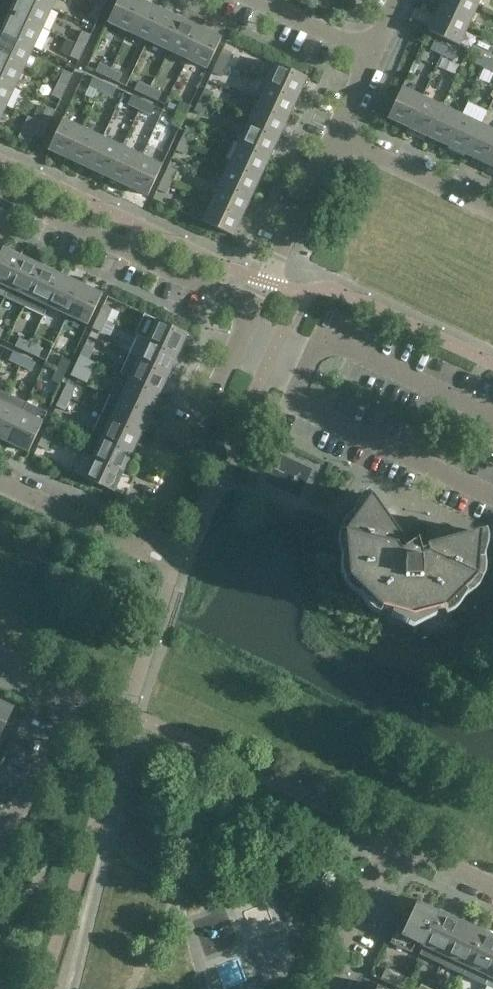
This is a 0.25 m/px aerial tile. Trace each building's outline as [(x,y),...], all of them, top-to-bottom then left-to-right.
[(52,8),(34,0),(19,0),(12,14),(43,28),(52,8)] [(56,0),(34,0),(52,8),(56,0)] [(95,4),(103,8),(107,0),(96,0),(95,4)] [(143,1),(141,0),(118,0),(108,22),(128,31),(143,1)] [(478,5),(466,0),(443,0),(438,11),(469,25),(478,5)] [(148,41),(162,10),(143,1),(128,31),(148,41)] [(97,21),(103,8),(95,4),(89,17),(97,21)] [(167,50),(182,19),(162,10),(148,41),(167,50)] [(459,45),(469,25),(438,11),(429,31),(459,45)] [(34,48),(43,28),(12,14),(3,33),(34,48)] [(187,59),(201,28),(182,19),(167,50),(187,59)] [(222,38),(201,28),(187,59),(207,68),(222,38)] [(85,48),(91,35),(82,31),(76,44),(85,48)] [(34,48),(3,33),(0,41),(0,56),(24,67),(34,48)] [(442,54),(446,46),(435,40),(431,49),(442,54)] [(79,60),(85,48),(76,44),(70,56),(79,60)] [(458,51),(446,46),(442,54),(454,60),(458,51)] [(231,53),(223,49),(218,60),(226,64),(233,68),(238,58),(231,54),(231,53)] [(484,67),(488,59),(477,53),(473,62),(484,67)] [(24,67),(0,56),(0,80),(15,87),(24,67)] [(488,59),(484,67),(492,71),(492,61),(488,59)] [(221,76),(226,64),(218,60),(212,72),(221,76)] [(297,98),(307,77),(276,63),(267,83),(297,98)] [(107,77),(111,69),(99,64),(95,72),(107,77)] [(123,74),(111,69),(107,77),(119,83),(123,74)] [(67,87),(73,74),(64,70),(58,83),(67,87)] [(101,91),(104,83),(93,77),(89,86),(101,91)] [(15,87),(0,80),(0,103),(6,106),(15,87)] [(146,95),(150,87),(139,82),(135,90),(146,95)] [(61,99),(67,87),(58,83),(52,95),(61,99)] [(116,88),(104,83),(101,91),(112,97),(116,88)] [(288,117),(297,98),(267,83),(258,103),(288,117)] [(162,93),(150,87),(146,95),(158,101),(162,93)] [(408,127),(423,97),(402,87),(388,118),(408,127)] [(213,92),(205,88),(199,100),(208,103),(213,92)] [(140,109),(144,101),(132,96),(128,104),(140,109)] [(428,136),(442,106),(423,97),(408,127),(428,136)] [(202,115),(208,103),(199,100),(194,111),(202,115)] [(155,106),(144,101),(140,109),(151,115),(155,106)] [(185,117),(190,105),(182,101),(177,113),(185,117)] [(279,137),(288,117),(258,103),(249,123),(279,137)] [(448,145),(462,115),(442,106),(428,136),(448,145)] [(49,125),(56,111),(47,107),(40,121),(49,125)] [(179,128),(185,117),(177,113),(171,124),(179,128)] [(467,155),(481,124),(462,115),(448,145),(467,155)] [(69,159),(83,128),(63,119),(49,150),(69,159)] [(43,139),(49,125),(40,121),(34,135),(43,139)] [(270,157),(279,137),(249,123),(240,142),(270,157)] [(492,150),(492,130),(481,124),(467,155),(487,164),(492,150)] [(186,127),(181,139),(190,143),(195,131),(186,127)] [(89,168),(103,138),(83,128),(69,159),(89,168)] [(108,177),(122,147),(103,138),(89,168),(108,177)] [(184,154),(190,143),(181,139),(176,150),(184,154)] [(261,176),(270,157),(240,142),(230,162),(261,176)] [(128,186),(142,156),(122,147),(108,177),(128,186)] [(148,196),(162,165),(142,156),(128,186),(148,196)] [(252,196),(261,176),(230,162),(221,181),(252,196)] [(177,170),(168,166),(163,178),(171,182),(177,170)] [(166,193),(171,182),(163,178),(157,190),(166,193)] [(243,215),(252,196),(221,181),(212,201),(243,215)] [(233,236),(243,215),(212,201),(203,221),(233,236)] [(9,211),(0,207),(0,223),(3,224),(9,211)] [(23,257),(3,248),(0,254),(0,295),(5,297),(23,257)] [(24,306),(43,266),(23,257),(5,297),(24,306)] [(48,306),(62,275),(43,266),(24,306),(44,315),(48,306)] [(68,315),(82,284),(62,275),(48,306),(68,315)] [(102,294),(82,284),(68,315),(88,324),(102,294)] [(104,305),(98,317),(106,320),(112,309),(104,305)] [(101,332),(106,320),(98,317),(93,328),(101,332)] [(157,319),(148,339),(178,354),(188,333),(157,319)] [(178,354),(148,339),(138,335),(129,355),(169,373),(178,354)] [(27,351),(31,343),(19,338),(15,346),(27,351)] [(43,348),(31,343),(27,351),(39,357),(43,348)] [(85,344),(80,356),(88,359),(93,348),(85,344)] [(21,365),(24,357),(13,351),(9,360),(21,365)] [(160,393),(169,373),(129,355),(120,374),(129,379),(160,393)] [(95,362),(88,359),(80,356),(71,375),(86,382),(95,362)] [(36,362),(24,357),(21,365),(32,371),(36,362)] [(63,357),(57,369),(66,373),(71,361),(63,357)] [(60,384),(66,373),(57,369),(52,380),(60,384)] [(151,412),(160,393),(129,379),(120,398),(151,412)] [(67,383),(62,395),(70,399),(76,387),(67,383)] [(27,402),(8,393),(0,410),(0,438),(9,442),(27,402)] [(142,432),(151,412),(120,398),(111,394),(102,414),(142,432)] [(65,410),(70,399),(62,395),(56,406),(65,410)] [(47,412),(27,402),(9,442),(29,452),(47,412)] [(133,452),(142,432),(102,414),(93,433),(102,437),(133,452)] [(49,422),(44,434),(52,438),(57,426),(49,422)] [(47,449),(52,438),(44,434),(38,446),(47,449)] [(124,471),(133,452),(102,437),(93,457),(124,471)] [(114,492),(124,471),(93,457),(84,452),(74,473),(114,492)] [(371,497),(360,512),(357,510),(347,520),(343,526),(341,533),(345,534),(347,552),(343,552),(342,567),(343,574),(346,580),(350,578),(362,591),(360,593),(368,606),(373,611),(379,613),(381,610),(392,612),(391,616),(413,626),(435,616),(434,612),(445,609),(446,609),(448,613),(454,610),(459,605),(467,593),(465,590),(477,578),(477,577),(481,579),(484,572),(485,566),(483,551),(479,551),(481,533),(481,532),(427,546),(422,528),(404,541),(372,496),(371,497)] [(0,701),(0,737),(14,707),(0,701)] [(424,945),(440,910),(418,900),(408,921),(402,918),(390,942),(412,952),(417,942),(424,945)] [(441,964),(461,920),(440,910),(424,945),(420,954),(441,964)] [(463,974),(483,931),(461,920),(441,964),(463,974)] [(492,967),(492,935),(483,931),(463,974),(485,984),(492,967)] [(485,984),(492,988),(492,967),(485,984)] [(381,979),(398,988),(404,976),(386,968),(381,979)]
